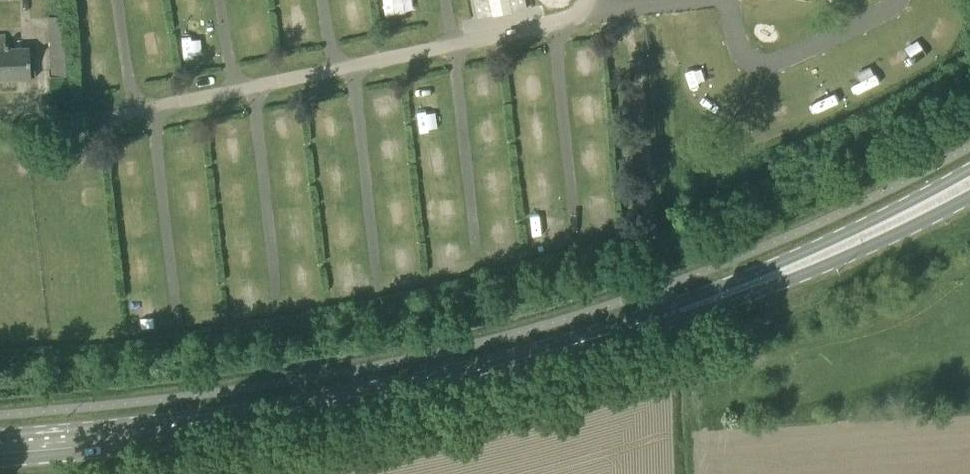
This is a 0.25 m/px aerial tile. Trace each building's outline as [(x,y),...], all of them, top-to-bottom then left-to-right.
[(414,12),(413,0),(381,0),(382,13),(414,12)] [(478,18),(528,7),(526,0),(474,0),(478,18)] [(50,76),(67,75),(62,16),(48,15),(50,76)] [(8,37),(0,37),(0,79),(31,77),(30,48),(9,49),(8,37)] [(514,100),(536,97),(532,74),(510,78),(514,100)] [(415,115),(436,113),(434,88),(413,89),(415,115)] [(421,129),(449,128),(449,114),(420,115),(421,129)] [(440,154),(436,130),(415,133),(419,157),(440,154)]
